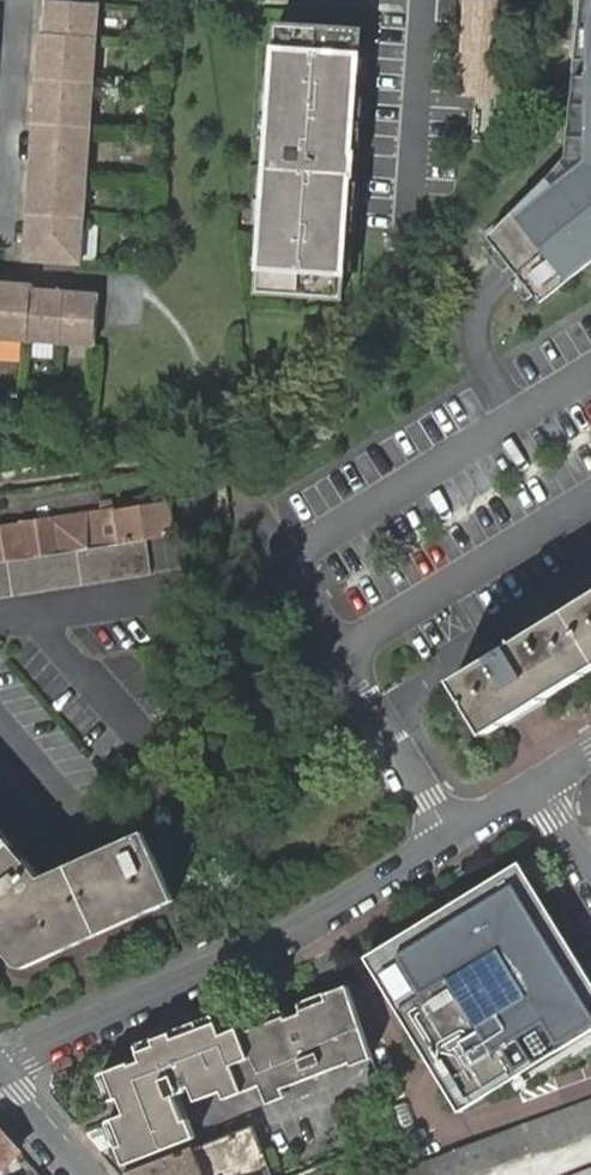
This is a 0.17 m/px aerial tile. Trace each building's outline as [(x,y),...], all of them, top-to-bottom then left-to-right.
[(474,0),(467,0),(466,17),(503,19),(504,2),(474,0)] [(46,35),(41,35),(26,261),(82,265),(99,6),(48,3),(46,35)] [(363,33),(279,27),(263,294),(347,299),(363,33)] [(588,62),(587,78),(586,160),(555,185),(548,178),(489,237),(495,246),(511,266),(518,275),(534,295),(540,303),(590,263),(590,36),(588,62)] [(586,160),(587,78),(575,77),(567,158),(548,178),(555,185),(586,160)] [(511,266),(495,246),(488,251),(504,271),(511,266)] [(534,295),(518,275),(511,280),(527,300),(534,295)] [(67,343),(94,346),(98,293),(69,291),(31,290),(31,285),(0,283),(0,339),(67,343)] [(177,534),(172,502),(0,527),(0,562),(147,539),(177,534)] [(147,539),(0,562),(0,599),(152,575),(147,539)] [(586,601),(569,611),(583,633),(590,647),(590,598),(586,601)] [(569,611),(454,681),(487,735),(502,726),(545,701),(590,672),(590,647),(583,633),(569,611)] [(100,935),(70,866),(43,878),(0,830),(0,945),(18,966),(26,969),(100,935)] [(100,935),(176,901),(145,833),(70,866),(100,935)] [(590,1032),(590,979),(520,862),(466,896),(436,914),(366,957),(369,962),(378,976),(399,1012),(429,1060),(445,1087),(460,1112),(512,1081),(521,1075),(526,1072),(590,1032)] [(351,1066),(372,1058),(347,986),(325,995),(327,1003),(301,1014),(285,1020),(242,1038),(238,1028),(221,1035),(216,1024),(138,1055),(142,1061),(130,1066),(129,1063),(107,1072),(118,1100),(124,1116),(116,1119),(133,1162),(136,1161),(191,1140),(197,1138),(189,1120),(185,1121),(175,1096),(187,1092),(187,1089),(191,1087),(197,1101),(222,1092),(225,1100),(260,1086),(267,1105),(285,1097),(282,1090),(349,1063),(351,1066)] [(327,1003),(325,995),(298,1005),(301,1014),(327,1003)] [(282,1012),(238,1028),(242,1038),(285,1020),(282,1012)] [(136,1046),(138,1055),(216,1024),(213,1016),(136,1046)] [(110,1103),(118,1100),(107,1072),(99,1075),(110,1103)] [(409,1166),(388,1174),(472,1174),(533,1152),(534,1155),(590,1133),(590,1099),(409,1166)] [(107,1122),(126,1165),(133,1162),(116,1119),(107,1122)] [(226,1171),(265,1156),(253,1127),(218,1140),(215,1141),(194,1149),(140,1170),(125,1174),(216,1174),(226,1171)] [(0,1128),(0,1167),(19,1151),(0,1128)] [(361,1174),(380,1174),(366,1158),(353,1162),(348,1155),(347,1156),(352,1162),(361,1174)]
